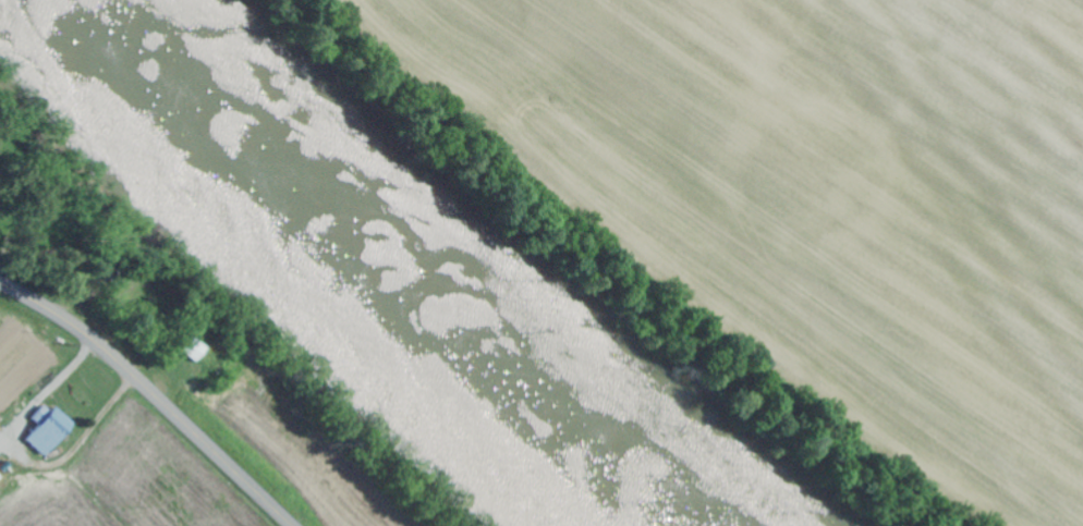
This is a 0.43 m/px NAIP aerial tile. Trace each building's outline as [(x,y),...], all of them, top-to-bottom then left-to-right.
[(209,348),(195,337),(184,351),(198,361),(209,348)] [(78,424),(59,406),(54,412),(47,405),(35,418),(43,425),(29,439),(48,456),(78,424)]
